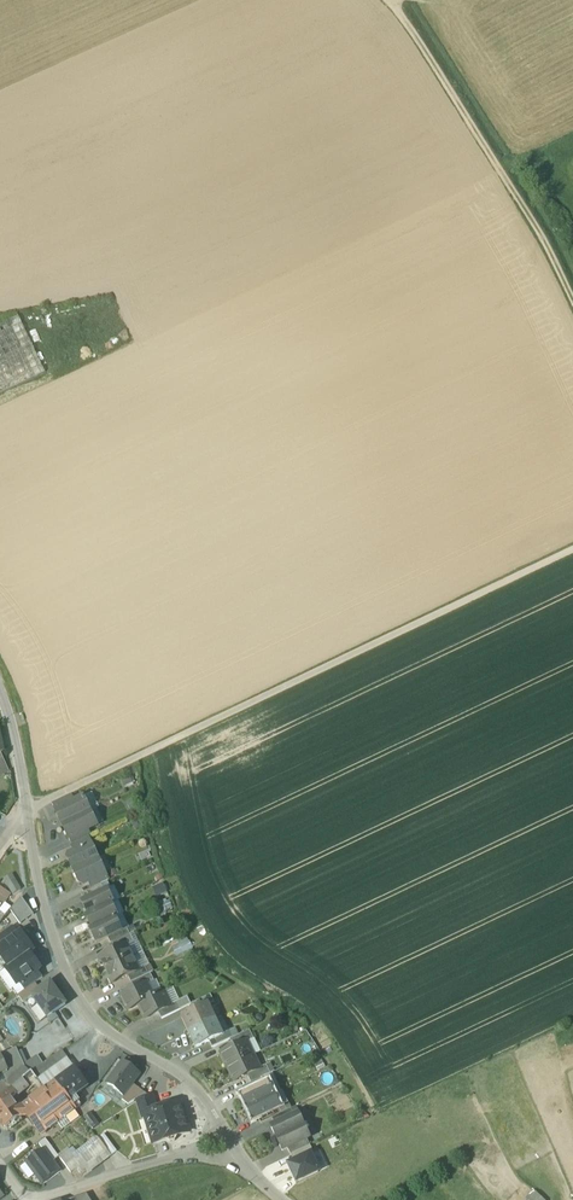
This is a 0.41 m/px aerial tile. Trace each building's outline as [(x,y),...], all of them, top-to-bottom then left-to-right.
[(44,373),(17,317),(0,325),(0,394),(44,373)] [(71,795),(52,804),(55,811),(75,801),(71,795)] [(75,801),(55,811),(62,825),(90,811),(83,797),(75,801)] [(90,811),(62,825),(69,839),(88,830),(97,825),(90,811)] [(88,830),(69,839),(72,845),(88,838),(91,836),(88,830)] [(88,838),(72,845),(75,852),(91,845),(88,838)] [(75,852),(69,855),(68,859),(73,871),(98,859),(91,845),(75,852)] [(98,859),(73,871),(79,883),(83,885),(89,882),(105,874),(98,859)] [(6,878),(14,893),(22,889),(13,874),(6,878)] [(105,874),(89,882),(92,889),(101,885),(109,881),(105,874)] [(92,889),(81,894),(84,901),(104,891),(101,885),(92,889)] [(11,894),(1,887),(0,888),(0,902),(5,905),(11,894)] [(84,901),(82,902),(88,915),(111,904),(111,905),(113,904),(107,890),(104,891),(84,901)] [(10,911),(20,925),(34,915),(21,898),(10,911)] [(111,904),(88,915),(86,916),(92,929),(115,918),(117,917),(111,905),(111,904)] [(121,930),(115,918),(92,929),(90,930),(96,943),(108,938),(121,931),(121,930)] [(126,927),(121,930),(121,931),(108,938),(111,945),(112,944),(130,935),(126,927)] [(17,936),(12,929),(0,938),(0,946),(1,947),(17,936)] [(9,968),(29,953),(33,951),(21,933),(17,936),(1,947),(0,948),(0,955),(9,968)] [(130,935),(112,944),(115,950),(126,945),(126,946),(134,942),(130,935)] [(177,954),(193,949),(189,937),(173,942),(177,954)] [(115,950),(100,957),(106,971),(132,958),(126,946),(126,945),(115,950)] [(38,971),(41,969),(29,953),(9,968),(5,970),(16,986),(24,981),(38,971)] [(132,958),(106,971),(112,984),(128,976),(138,971),(138,970),(132,958)] [(138,971),(128,976),(131,983),(148,974),(145,967),(138,970),(138,971)] [(20,984),(25,991),(42,978),(38,971),(24,981),(20,984)] [(131,983),(134,989),(147,983),(147,984),(154,981),(150,974),(148,974),(131,983)] [(47,1018),(66,1005),(50,983),(40,990),(32,996),(47,1018)] [(134,989),(121,996),(128,1010),(139,1005),(138,1005),(154,997),(153,997),(147,984),(147,983),(134,989)] [(32,996),(40,990),(35,984),(25,991),(18,996),(23,1002),(32,996)] [(164,992),(153,997),(154,997),(138,1005),(139,1005),(145,1019),(158,1013),(171,1006),(171,1005),(164,992)] [(211,996),(191,1005),(194,1012),(207,1005),(208,1006),(214,1003),(211,996)] [(177,1002),(171,1005),(171,1006),(158,1013),(161,1019),(181,1010),(177,1002)] [(194,1012),(182,1017),(190,1032),(215,1020),(208,1006),(207,1005),(194,1012)] [(215,1020),(190,1032),(197,1048),(209,1042),(222,1036),(222,1035),(215,1020)] [(232,1039),(230,1040),(234,1047),(247,1041),(247,1042),(254,1039),(250,1030),(232,1039)] [(222,1036),(209,1042),(212,1048),(230,1040),(232,1039),(228,1032),(222,1035),(222,1036)] [(234,1047),(221,1054),(227,1068),(253,1055),(247,1042),(247,1041),(234,1047)] [(7,1081),(24,1066),(27,1064),(20,1048),(14,1051),(18,1058),(5,1066),(0,1069),(0,1083),(7,1081)] [(68,1059),(61,1050),(52,1057),(58,1067),(68,1059)] [(14,1051),(0,1057),(5,1066),(18,1058),(14,1051)] [(253,1055),(227,1068),(234,1082),(247,1076),(260,1070),(260,1068),(253,1055)] [(24,1066),(29,1074),(31,1072),(38,1068),(44,1063),(40,1056),(27,1064),(24,1066)] [(44,1063),(38,1068),(31,1072),(36,1079),(40,1075),(42,1078),(58,1067),(52,1057),(44,1063)] [(123,1095),(139,1075),(124,1063),(108,1084),(123,1095)] [(266,1065),(260,1068),(260,1070),(247,1076),(251,1083),(261,1079),(270,1074),(266,1065)] [(24,1066),(7,1081),(13,1088),(29,1074),(24,1066)] [(45,1090),(45,1091),(52,1100),(63,1092),(69,1100),(74,1097),(88,1086),(75,1069),(45,1090)] [(13,1088),(6,1094),(10,1100),(10,1101),(36,1079),(31,1072),(29,1074),(13,1088)] [(251,1083),(242,1088),(245,1094),(264,1085),(261,1079),(251,1083)] [(6,1094),(13,1088),(7,1081),(0,1083),(0,1098),(6,1094)] [(245,1094),(242,1096),(247,1108),(274,1095),(268,1083),(264,1085),(245,1094)] [(144,1094),(134,1086),(122,1101),(127,1105),(144,1094)] [(69,1100),(63,1092),(52,1100),(45,1091),(45,1090),(29,1102),(28,1106),(31,1116),(43,1133),(66,1117),(74,1110),(76,1109),(69,1100)] [(5,1128),(22,1116),(10,1101),(10,1100),(6,1094),(0,1098),(0,1120),(5,1128)] [(274,1095),(247,1108),(253,1120),(258,1118),(277,1108),(279,1107),(274,1095)] [(153,1096),(136,1101),(142,1120),(148,1118),(147,1114),(157,1110),(153,1096)] [(80,1106),(74,1097),(69,1100),(76,1109),(80,1106)] [(157,1110),(147,1114),(148,1118),(156,1142),(166,1139),(166,1141),(170,1143),(175,1141),(177,1137),(177,1136),(189,1132),(180,1103),(157,1110)] [(277,1108),(258,1118),(261,1124),(272,1119),(280,1114),(277,1108)] [(280,1114),(272,1119),(275,1125),(294,1116),(291,1109),(280,1114)] [(79,1117),(74,1110),(66,1117),(71,1123),(79,1117)] [(93,1129),(98,1125),(89,1114),(84,1118),(93,1129)] [(275,1125),(271,1127),(277,1139),(303,1126),(298,1114),(294,1116),(275,1125)] [(303,1126),(277,1139),(283,1151),(287,1149),(307,1139),(309,1138),(303,1126)] [(104,1136),(98,1139),(111,1157),(117,1153),(104,1136)] [(98,1139),(70,1160),(79,1172),(80,1174),(85,1170),(88,1173),(111,1157),(98,1139)] [(307,1139),(287,1149),(290,1155),(310,1146),(307,1139)] [(40,1145),(52,1162),(58,1158),(46,1141),(40,1145)] [(310,1146),(290,1155),(294,1163),(310,1155),(314,1154),(310,1146)] [(52,1162),(44,1151),(27,1163),(43,1184),(59,1172),(52,1162)] [(310,1155),(294,1163),(288,1165),(297,1183),(319,1172),(310,1155)] [(79,1172),(70,1160),(64,1164),(73,1176),(79,1172)] [(522,1199),(543,1199),(528,1188),(520,1198),(522,1199)]
